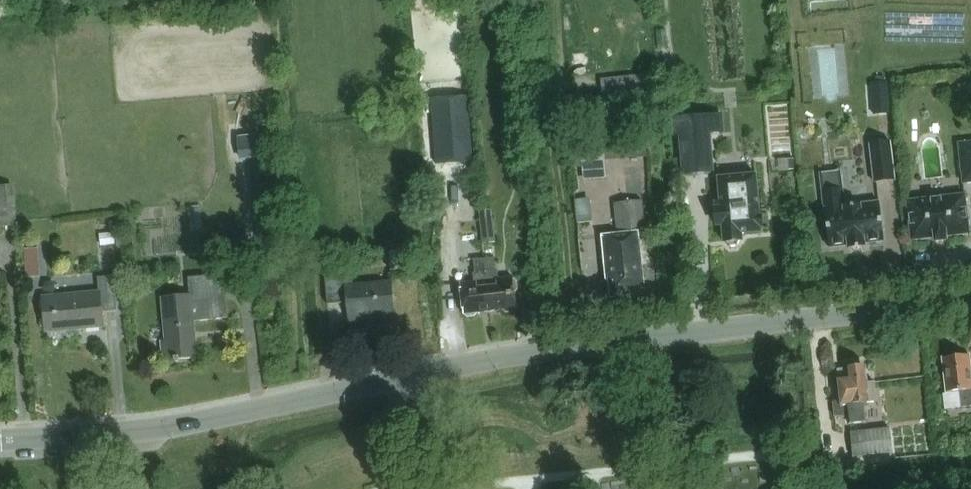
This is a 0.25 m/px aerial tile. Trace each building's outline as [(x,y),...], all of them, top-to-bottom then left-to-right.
[(887,82),(871,83),(872,99),(889,98),(887,82)] [(707,132),(721,131),(719,116),(676,120),(677,135),(683,134),(686,173),(710,171),(707,132)] [(270,133),(238,137),(239,151),(272,147),(270,133)] [(970,182),(970,141),(958,143),(963,183),(970,182)] [(584,178),(609,176),(607,144),(582,146),(584,178)] [(870,147),(874,185),(896,182),(892,144),(870,147)] [(456,174),(457,195),(480,194),(478,173),(456,174)] [(721,207),(716,208),(717,226),(722,226),(724,242),(726,242),(730,247),(738,247),(738,246),(740,240),(742,240),(742,234),(761,232),(760,216),(761,216),(760,204),(759,204),(756,175),(718,178),(721,207)] [(0,187),(0,229),(18,227),(14,186),(0,187)] [(844,208),(842,190),(822,192),(829,248),(848,245),(848,249),(854,249),(865,247),(864,243),(883,241),(879,203),(844,208)] [(946,240),(946,236),(969,234),(964,195),(907,201),(911,240),(934,237),(934,242),(946,240)] [(591,196),(578,196),(579,219),(592,219),(591,196)] [(645,233),(644,222),(642,204),(619,206),(622,234),(602,237),(607,281),(609,280),(611,298),(629,296),(628,290),(644,289),(638,233),(645,233)] [(430,208),(422,209),(423,217),(424,221),(431,220),(436,220),(434,208),(430,208)] [(496,243),(493,218),(480,220),(483,245),(496,243)] [(25,249),(25,277),(40,277),(40,249),(25,249)] [(495,258),(484,259),(490,311),(517,308),(513,277),(499,279),(498,270),(496,271),(495,258)] [(474,282),(460,283),(464,314),(490,311),(484,259),(474,260),(475,273),(473,273),(474,282)] [(162,342),(164,361),(197,358),(194,322),(228,318),(224,275),(189,278),(190,296),(162,298),(166,341),(162,342)] [(347,303),(348,322),(368,320),(367,317),(395,314),(392,282),(353,286),(352,276),(325,278),(328,305),(347,303)] [(42,298),(46,332),(104,327),(103,312),(116,311),(113,277),(98,278),(100,293),(42,298)] [(970,407),(970,379),(968,355),(944,358),(948,393),(959,391),(961,408),(970,407)] [(863,404),(877,402),(875,382),(866,383),(864,367),(838,370),(838,375),(840,392),(839,395),(840,401),(833,403),(835,417),(844,418),(849,417),(850,425),(866,423),(863,404)] [(853,457),(893,453),(890,429),(850,434),(853,457)]
